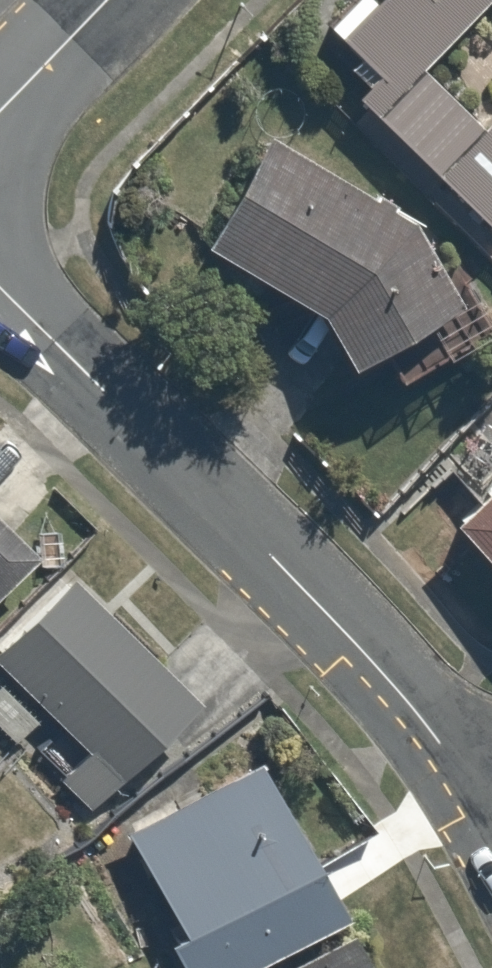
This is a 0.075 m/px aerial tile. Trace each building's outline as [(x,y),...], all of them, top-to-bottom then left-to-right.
[(356,99),(491,232),(491,0),(378,0),(375,3),(372,0),(349,0),(322,28),(375,80),(356,99)] [(418,233),(269,140),(206,241),(322,314),(353,370),(378,356),(393,384),(476,339),(418,233)] [(455,534),(491,571),(491,496),(455,534)] [(43,557),(0,513),(0,600),(43,557)] [(95,821),(207,699),(73,576),(0,656),(0,673),(84,750),(54,783),(95,821)] [(179,967),(266,967),(349,926),(265,759),(128,828),(183,938),(168,946),(179,967)] [(284,967),(372,967),(354,933),(284,967)]
